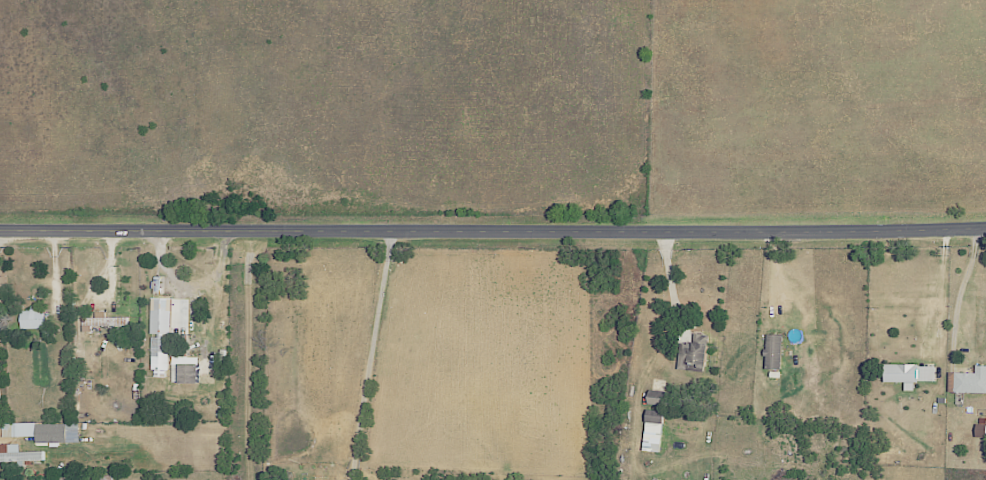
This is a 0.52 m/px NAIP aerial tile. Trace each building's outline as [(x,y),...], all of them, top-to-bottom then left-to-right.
[(170,297),(149,297),(148,334),(169,334),(170,297)] [(43,310),(19,310),(19,329),(44,328),(43,310)] [(692,342),(678,341),(678,370),(704,371),(705,334),(692,334),(692,342)] [(779,368),(781,334),(764,334),(763,368),(779,368)] [(176,363),(175,382),(195,383),(196,363),(176,363)] [(902,390),(912,390),(912,381),(934,381),(934,364),(881,364),(881,382),(902,382),(902,390)] [(974,365),(973,373),(952,372),(952,392),(985,393),(985,365),(974,365)] [(639,449),(657,452),(663,413),(645,410),(639,449)] [(34,437),(34,443),(65,442),(64,423),(1,424),(1,438),(34,437)] [(18,452),(18,443),(0,444),(0,462),(42,461),(41,451),(18,452)]
